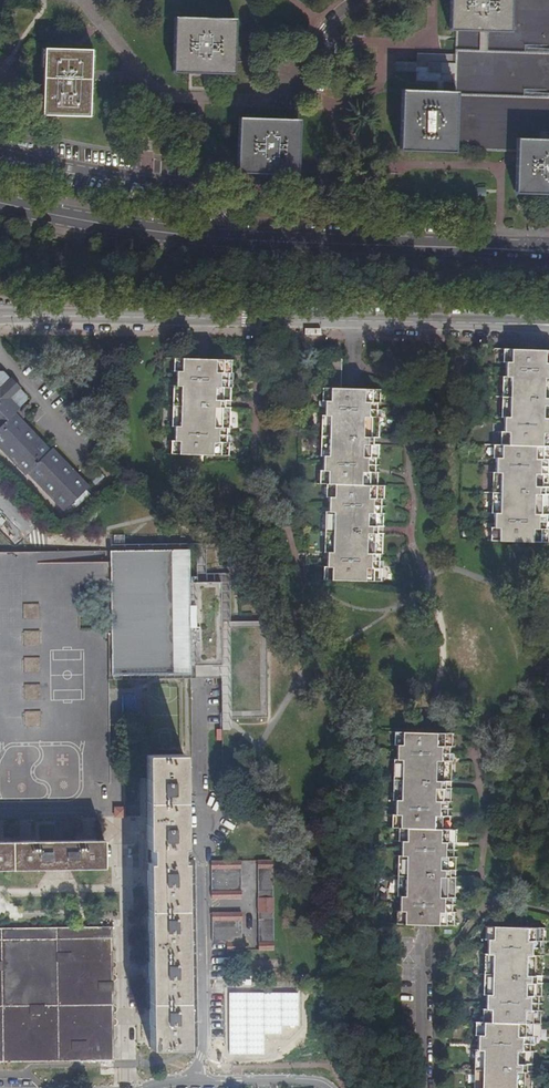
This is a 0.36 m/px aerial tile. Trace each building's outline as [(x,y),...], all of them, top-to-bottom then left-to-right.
[(449,31),(456,31),(479,32),(510,33),(511,0),(450,0),(449,31)] [(202,72),(228,72),(229,23),(180,22),(179,71),(202,72)] [(90,117),(93,51),(45,49),(43,93),(42,115),(90,117)] [(399,150),(454,152),(456,90),(439,90),(401,89),(399,150)] [(242,122),(240,171),(267,172),(295,173),(297,123),(242,122)] [(518,139),(518,154),(517,194),(548,195),(548,140),(518,139)] [(493,540),(548,541),(548,533),(548,528),(547,528),(547,514),(548,514),(548,473),(548,459),(548,351),(534,351),(507,350),(504,446),(497,446),(493,540)] [(177,357),(174,453),(198,453),(228,455),(229,441),(227,441),(227,427),(229,427),(231,386),(229,386),(229,372),(231,372),(232,358),(177,357)] [(325,387),(340,387),(341,358),(326,358),(325,387)] [(63,510),(88,487),(51,449),(50,450),(21,420),(14,414),(18,410),(21,408),(20,407),(27,401),(27,396),(19,389),(21,387),(12,378),(10,379),(3,371),(0,371),(0,448),(26,475),(28,473),(63,510)] [(340,387),(325,387),(322,483),(329,483),(326,579),(381,581),(381,567),(379,567),(379,553),(382,553),(383,512),(381,512),(381,498),(383,498),(384,485),(377,484),(378,471),(375,471),(376,457),(378,457),(380,416),(378,416),(378,402),(380,402),(381,388),(340,387)] [(14,414),(21,420),(25,416),(18,410),(14,414)] [(112,675),(192,673),(192,664),(223,664),(221,582),(190,583),(189,549),(110,550),(112,675)] [(97,839),(97,867),(98,926),(0,927),(0,1062),(70,1060),(114,1059),(136,1059),(136,1051),(136,1046),(136,1025),(150,1025),(149,1015),(149,979),(149,965),(148,929),(148,922),(148,886),(147,805),(127,805),(126,783),(111,783),(108,632),(101,632),(101,627),(78,628),(78,585),(108,585),(107,550),(0,552),(0,840),(97,839)] [(234,690),(233,708),(243,708),(243,714),(253,715),(254,691),(234,690)] [(402,826),(398,922),(415,923),(453,924),(454,911),(451,910),(452,896),(454,896),(456,856),(453,855),(453,841),(456,841),(456,828),(450,828),(450,814),(448,814),(448,800),(451,800),(452,760),(449,759),(450,752),(450,745),(452,745),(453,732),(398,730),(395,826),(402,826)] [(149,1015),(150,1025),(150,1046),(188,1045),(185,863),(183,753),(146,754),(146,780),(147,805),(148,886),(148,922),(148,929),(149,965),(149,979),(149,1015)] [(49,868),(69,868),(97,867),(97,839),(0,840),(0,869),(49,868)] [(273,859),(258,859),(259,948),(274,948),(273,859)] [(241,860),(211,860),(212,897),(242,897),(241,860)] [(196,862),(185,863),(188,1045),(198,1045),(196,862)] [(212,912),(213,949),(223,949),(243,948),(242,911),(212,912)] [(488,925),(486,963),(485,1021),(477,1021),(476,1087),(531,1087),(532,1050),(529,1050),(530,1036),(532,1036),(533,1023),(539,1023),(540,1010),(537,1009),(538,995),(540,995),(542,954),(540,954),(540,940),(542,940),(543,927),(488,925)]
